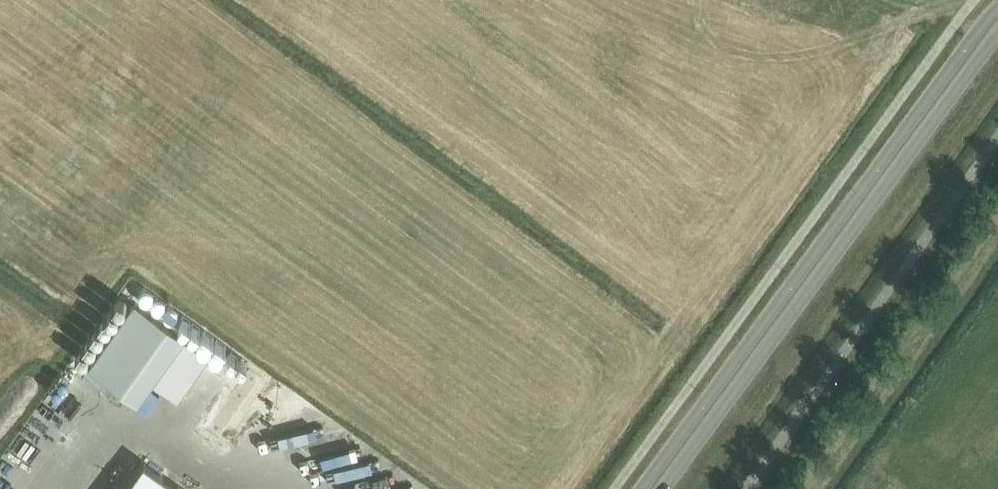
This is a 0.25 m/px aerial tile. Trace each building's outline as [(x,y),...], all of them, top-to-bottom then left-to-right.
[(137,395),(184,328),(135,293),(88,360),(137,395)] [(144,463),(126,488),(180,488),(144,463)]
